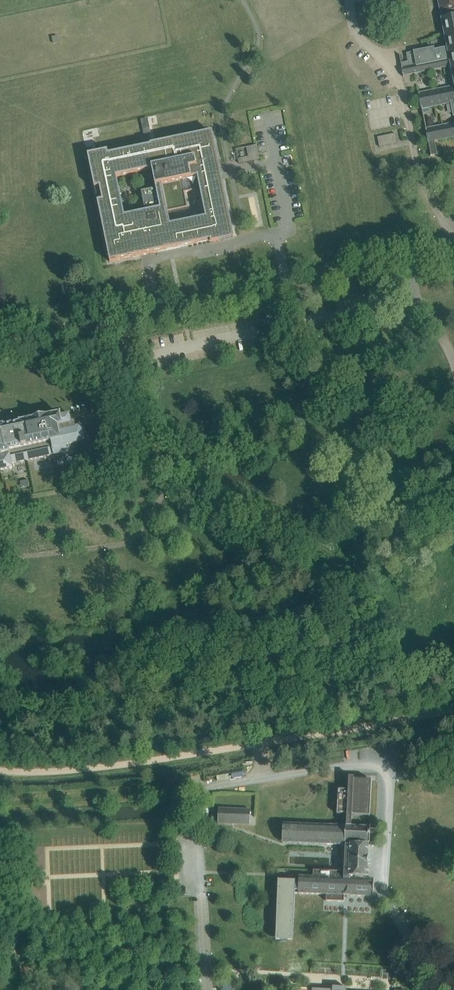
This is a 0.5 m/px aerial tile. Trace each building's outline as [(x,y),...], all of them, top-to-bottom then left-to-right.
[(402,69),(403,77),(404,77),(404,75),(409,74),(414,73),(415,74),(416,74),(415,73),(451,66),(453,79),(453,17),(453,14),(453,13),(453,10),(453,0),(438,0),(441,12),(442,18),(442,19),(445,37),(446,42),(447,43),(448,48),(443,49),(434,50),(434,48),(423,50),(410,53),(407,54),(410,67),(402,68),(402,69)] [(449,88),(448,86),(448,88),(441,89),(441,88),(440,88),(441,89),(434,91),(434,89),(433,89),(433,91),(427,92),(426,91),(426,92),(419,94),(419,93),(418,93),(422,108),(429,107),(429,109),(430,109),(430,107),(435,106),(436,105),(437,107),(437,105),(444,104),(444,106),(445,106),(444,104),(451,103),(453,116),(453,87),(449,88)] [(449,125),(446,126),(443,126),(440,127),(438,127),(432,128),(427,129),(432,154),(436,154),(436,152),(433,141),(453,137),(453,124),(449,125)] [(149,125),(142,127),(144,134),(151,132),(149,125)] [(215,145),(212,132),(207,133),(149,145),(127,150),(108,153),(108,151),(88,155),(89,161),(100,213),(101,218),(103,231),(110,262),(158,252),(210,241),(211,244),(234,239),(231,221),(224,188),(221,176),(215,145)] [(374,137),(376,147),(396,143),(394,133),(374,137)] [(248,157),(237,159),(238,164),(259,159),(257,145),(246,147),(248,157)] [(13,469),(12,463),(13,463),(41,457),(54,454),(68,451),(66,445),(80,442),(81,441),(82,441),(85,436),(84,430),(78,426),(75,427),(74,422),(73,422),(71,422),(69,415),(69,414),(61,416),(60,414),(45,417),(44,416),(35,418),(35,419),(20,422),(20,423),(17,424),(13,425),(4,426),(4,425),(0,426),(0,471),(13,469)] [(90,463),(76,465),(78,476),(92,473),(90,463)] [(190,776),(170,779),(171,789),(192,786),(190,776)] [(375,840),(378,838),(378,833),(376,831),(376,825),(370,824),(370,827),(352,826),(352,815),(369,816),(371,781),(349,780),(348,790),(338,789),(337,814),(347,815),(347,826),(346,826),(345,826),(327,825),(327,826),(287,824),(287,842),(312,843),(345,845),(344,872),(313,871),(313,878),(278,876),(277,918),(276,940),(293,941),(294,919),(295,894),(326,895),(326,901),(344,902),(344,895),(373,897),(374,880),(367,879),(369,846),(375,846),(375,840)] [(218,824),(250,825),(250,810),(219,808),(218,824)]
